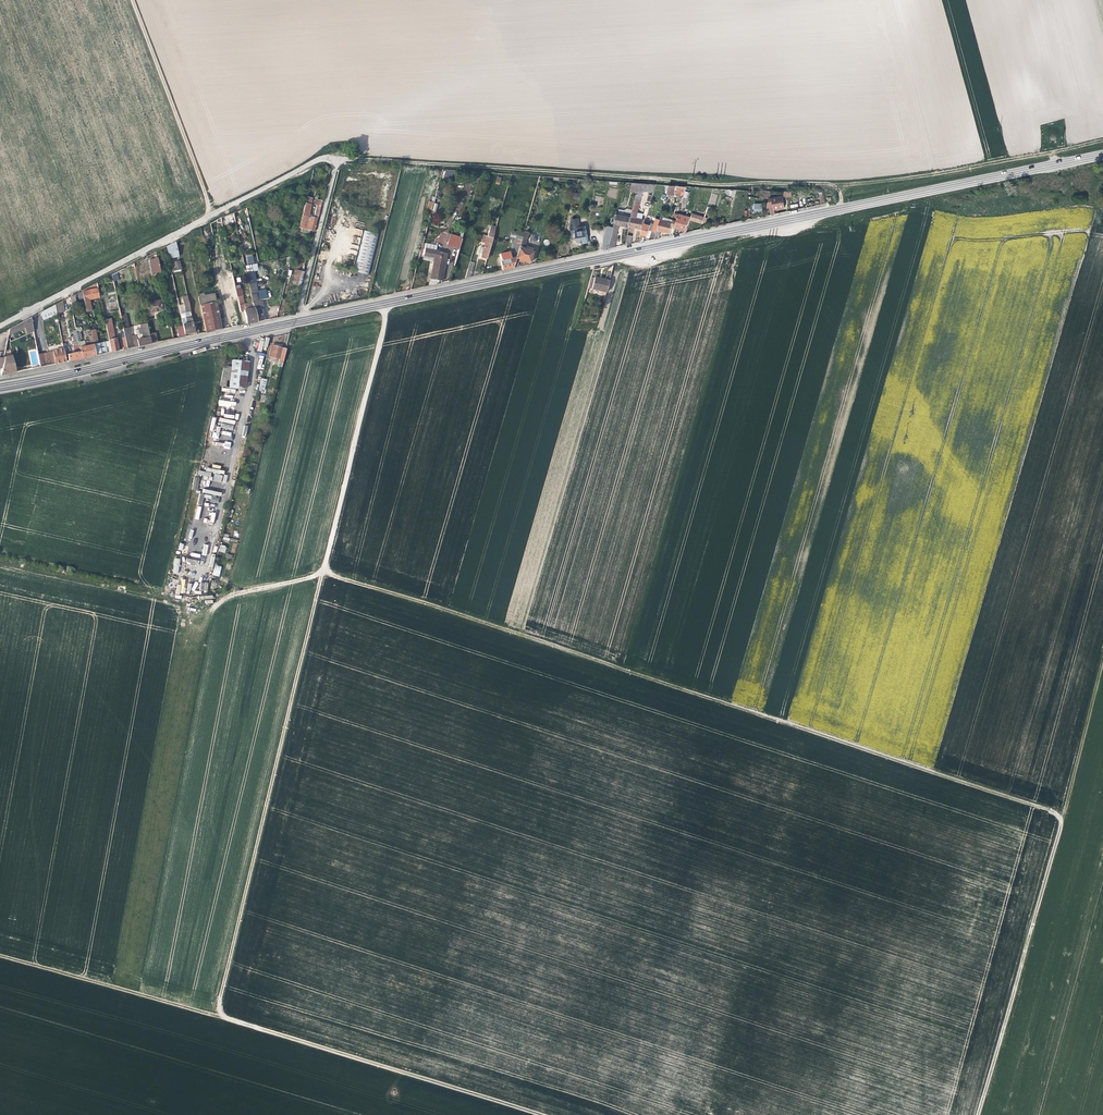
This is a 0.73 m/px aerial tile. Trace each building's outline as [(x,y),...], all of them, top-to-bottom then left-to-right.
[(453,179),(454,170),(443,170),(443,179),(453,179)] [(481,172),(471,172),(470,181),(478,182),(481,172)] [(683,198),(687,186),(670,185),(668,194),(683,198)] [(727,197),(735,198),(737,190),(729,189),(727,197)] [(633,211),(630,227),(642,229),(643,220),(642,219),(637,218),(638,212),(640,207),(643,197),(637,196),(633,211)] [(769,199),(767,208),(773,207),(774,210),(785,208),(783,197),(782,196),(769,199)] [(310,204),(305,203),(301,219),(299,226),(298,228),(302,229),(301,230),(309,232),(310,231),(314,232),(317,219),(318,216),(320,207),(315,206),(312,217),(310,217),(309,221),(307,220),(308,216),(310,204)] [(762,204),(754,204),(754,212),(762,212),(762,204)] [(620,225),(630,227),(633,211),(627,209),(624,211),(625,211),(623,216),(618,215),(615,224),(620,225)] [(691,220),(703,224),(705,217),(704,217),(695,214),(693,213),(691,220)] [(662,214),(660,221),(655,239),(659,238),(661,231),(671,233),(674,220),(663,217),(664,215),(662,214)] [(685,230),(684,233),(687,232),(691,218),(679,214),(675,227),(685,230)] [(652,231),(649,240),(655,239),(660,221),(655,220),(653,226),(650,225),(645,223),(642,234),(644,234),(647,235),(649,230),(652,231)] [(589,242),(585,223),(579,225),(579,222),(575,223),(579,242),(582,241),(583,243),(589,242)] [(608,248),(616,247),(620,225),(615,224),(615,226),(614,227),(613,232),(611,238),(608,248)] [(481,258),(486,260),(495,230),(488,228),(486,236),(482,235),(480,243),(485,244),(482,251),(481,255),(481,258)] [(363,231),(353,272),(368,276),(378,235),(363,231)] [(436,241),(445,244),(448,235),(440,232),(436,241)] [(509,257),(510,259),(516,258),(518,249),(519,246),(523,233),(516,232),(514,238),(512,238),(511,242),(512,243),(509,253),(510,253),(511,257),(509,257)] [(523,248),(527,233),(523,232),(523,233),(519,246),(523,248)] [(459,248),(462,238),(450,235),(447,245),(459,248)] [(603,250),(608,248),(611,238),(606,236),(603,250)] [(178,257),(175,242),(165,246),(168,259),(178,257)] [(524,250),(518,249),(516,258),(512,268),(517,267),(518,262),(523,263),(523,262),(529,263),(532,253),(524,250)] [(442,253),(436,251),(430,279),(441,281),(446,258),(441,257),(442,253)] [(246,256),(248,264),(254,263),(253,255),(246,256)] [(500,261),(502,270),(512,268),(516,258),(510,259),(508,260),(504,260),(500,261)] [(159,272),(157,259),(148,260),(151,274),(159,272)] [(180,260),(171,262),(173,272),(182,270),(180,260)] [(300,282),(303,269),(297,267),(293,286),(299,287),(300,282)] [(228,301),(237,299),(234,282),(232,274),(230,275),(230,277),(228,277),(231,290),(226,291),(228,301)] [(605,292),(608,280),(594,276),(591,288),(605,292)] [(236,286),(235,282),(234,282),(237,299),(240,312),(244,312),(244,310),(250,309),(250,306),(244,307),(242,296),(241,296),(240,289),(240,285),(236,286)] [(255,282),(248,284),(253,308),(256,322),(265,320),(261,300),(266,299),(265,292),(257,294),(255,282)] [(86,309),(91,308),(89,300),(98,298),(96,289),(86,291),(86,292),(83,293),(86,309)] [(198,297),(200,305),(215,302),(213,294),(198,297)] [(146,303),(148,314),(162,311),(160,300),(146,303)] [(61,301),(54,305),(56,313),(63,312),(61,301)] [(221,329),(215,302),(200,305),(206,332),(221,329)] [(56,313),(54,305),(39,313),(43,320),(48,317),(56,313)] [(253,308),(250,309),(244,310),(244,312),(247,324),(256,322),(253,308)] [(182,325),(185,335),(195,332),(191,315),(184,316),(186,324),(182,325)] [(32,329),(30,318),(21,322),(8,329),(7,334),(14,331),(23,326),(26,333),(32,329)] [(104,320),(109,341),(111,352),(117,351),(117,349),(116,343),(115,339),(114,339),(110,319),(104,320)] [(150,344),(149,338),(148,336),(146,324),(140,325),(141,332),(142,336),(135,337),(136,340),(131,341),(133,348),(150,344)] [(125,343),(126,345),(127,349),(133,348),(131,341),(129,328),(122,329),(124,339),(125,343)] [(95,330),(90,331),(92,341),(93,345),(98,344),(95,330)] [(155,335),(148,336),(149,338),(150,344),(156,343),(155,337),(155,335)] [(34,338),(37,355),(42,354),(45,353),(42,337),(34,338)] [(84,341),(79,342),(79,346),(82,358),(88,357),(95,356),(93,345),(92,341),(89,341),(84,342),(84,341)] [(109,341),(98,344),(93,345),(95,356),(111,352),(109,341)] [(285,349),(281,347),(281,348),(271,345),(269,356),(272,357),(271,359),(276,360),(277,358),(278,359),(278,363),(277,367),(281,368),(285,349)] [(74,360),(82,358),(79,346),(73,347),(72,347),(73,353),(67,355),(68,361),(74,360)] [(53,356),(55,364),(66,362),(64,353),(63,349),(54,351),(51,352),(52,356),(53,356)] [(45,353),(42,354),(44,366),(55,364),(53,356),(52,356),(51,352),(45,353)] [(13,362),(12,356),(0,359),(0,369),(1,369),(0,375),(0,376),(7,374),(15,373),(13,362)] [(232,360),(231,367),(229,388),(248,389),(251,361),(232,360)] [(218,386),(229,388),(231,367),(222,366),(218,386)] [(211,434),(205,459),(215,461),(220,436),(211,434)] [(220,544),(218,551),(225,553),(227,546),(220,544)] [(212,575),(219,577),(222,567),(215,565),(212,575)] [(207,591),(208,583),(201,582),(200,590),(207,591)]
